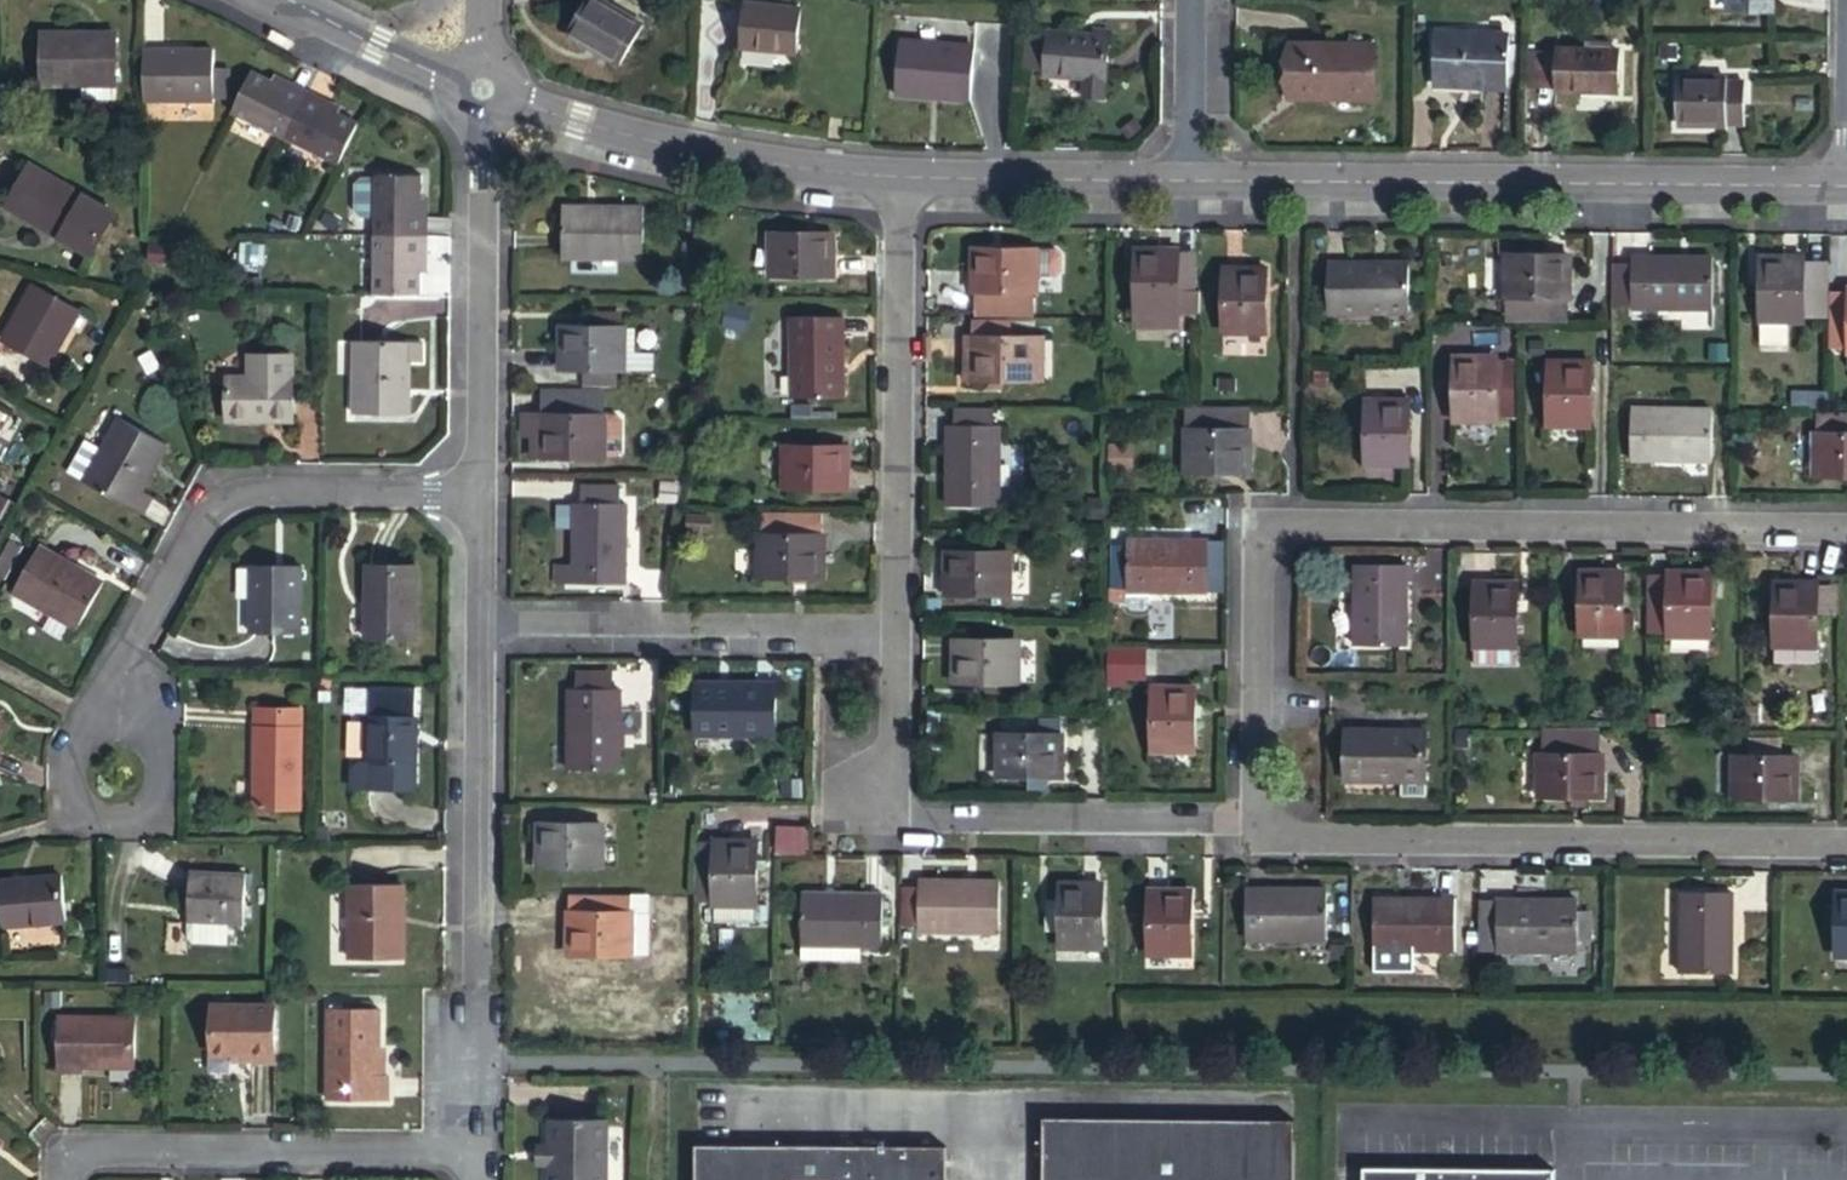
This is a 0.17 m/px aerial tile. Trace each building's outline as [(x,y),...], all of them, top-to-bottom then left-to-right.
[(598,0),(578,0),(560,31),(615,64),(638,25),(598,0)] [(1721,11),(1762,11),(1762,0),(1721,0),(1721,11)] [(794,13),(738,12),(738,61),(793,61),(794,13)] [(114,36),(40,34),(42,80),(113,82),(114,36)] [(1496,36),(1427,36),(1428,88),(1496,88),(1496,36)] [(1104,99),(1105,38),(1044,38),(1044,43),(1024,43),(1023,76),(1043,77),(1043,83),(1066,84),(1066,80),(1084,80),(1084,99),(1104,99)] [(213,48),(145,47),(144,100),(213,100),(214,95),(213,64),(213,48)] [(1367,50),(1284,47),(1283,95),(1327,97),(1327,104),(1367,104),(1367,50)] [(1607,49),(1547,49),(1548,90),(1608,91),(1607,49)] [(973,51),(897,50),(898,100),(972,103),(973,51)] [(230,66),(213,64),(214,95),(230,95),(230,66)] [(269,80),(246,68),(226,108),(280,135),(300,96),(269,80)] [(300,96),(304,88),(273,72),(269,80),(300,96)] [(1667,79),(1668,125),(1734,126),(1734,84),(1716,84),(1714,79),(1667,79)] [(336,104),(304,88),(300,96),(332,112),(336,104)] [(300,96),(280,135),(332,162),(352,122),(332,112),(300,96)] [(60,188),(2,158),(0,162),(0,201),(42,223),(60,188)] [(375,208),(376,226),(421,225),(421,190),(420,167),(375,169),(375,172),(360,172),(355,178),(355,203),(361,208),(375,208)] [(64,180),(60,188),(42,223),(38,230),(73,248),(99,198),(64,180)] [(421,225),(430,225),(430,190),(421,190),(421,225)] [(635,200),(560,201),(560,254),(635,254),(635,200)] [(377,287),(422,287),(422,262),(421,225),(376,226),(377,287)] [(431,262),(430,225),(421,225),(422,262),(431,262)] [(825,234),(759,233),(759,277),(825,278),(825,234)] [(1028,248),(961,246),(960,292),(964,292),(1024,293),(1028,293),(1028,248)] [(1163,248),(1120,247),(1119,326),(1164,326),(1164,312),(1190,312),(1190,288),(1179,288),(1164,288),(1163,251),(1163,248)] [(1179,251),(1163,251),(1164,288),(1179,288),(1179,251)] [(1557,255),(1497,254),(1497,304),(1557,304),(1557,255)] [(1623,256),(1623,262),(1623,305),(1697,307),(1696,257),(1623,256)] [(1791,260),(1747,260),(1747,352),(1774,352),(1775,327),(1791,327),(1791,325),(1791,263),(1791,260)] [(1623,262),(1603,263),(1603,305),(1623,305),(1623,262)] [(1253,324),(1254,264),(1207,263),(1207,327),(1253,328),(1253,324)] [(1818,263),(1791,263),(1791,325),(1818,325),(1818,286),(1818,263)] [(1395,269),(1320,270),(1321,319),(1395,320),(1395,269)] [(1842,286),(1818,286),(1818,325),(1818,347),(1842,347),(1842,286)] [(74,314),(32,292),(3,344),(44,367),(74,314)] [(1024,293),(964,292),(963,315),(1023,316),(1024,293)] [(837,316),(787,316),(786,396),(836,397),(837,316)] [(621,317),(560,317),(560,360),(621,361),(621,317)] [(420,336),(364,336),(365,408),(420,408),(420,336)] [(1025,340),(958,338),(958,380),(1025,382),(1025,340)] [(287,416),(287,351),(243,352),(244,370),(222,371),(223,416),(287,416)] [(1488,357),(1442,355),(1442,425),(1487,424),(1488,357)] [(1578,368),(1534,368),(1534,433),(1579,433),(1578,368)] [(1815,394),(1778,393),(1778,411),(1814,411),(1815,394)] [(1234,470),(1234,402),(1168,401),(1170,469),(1234,470)] [(983,404),(946,404),(946,429),(983,430),(983,404)] [(1387,406),(1345,405),(1344,467),(1388,467),(1387,406)] [(601,408),(539,408),(540,446),(601,447),(601,408)] [(1700,410),(1621,410),(1622,463),(1700,464),(1700,410)] [(1809,413),(1809,432),(1846,433),(1846,413),(1809,413)] [(170,447),(120,422),(87,487),(147,518),(155,500),(143,494),(154,471),(157,471),(170,447)] [(946,429),(939,429),(937,505),(989,506),(990,430),(983,430),(946,429)] [(1809,432),(1807,432),(1807,477),(1846,478),(1846,433),(1809,432)] [(839,441),(777,441),(776,484),(838,485),(839,441)] [(619,572),(618,497),(567,496),(567,571),(619,572)] [(813,532),(752,530),(752,573),(812,575),(813,532)] [(1192,592),(1192,540),(1118,539),(1117,610),(1138,611),(1138,592),(1192,592)] [(1209,541),(1192,540),(1192,592),(1209,593),(1209,541)] [(1001,554),(938,551),(938,591),(1000,593),(1001,554)] [(107,588),(41,553),(16,599),(81,635),(107,588)] [(300,564),(250,565),(249,633),(301,633),(300,564)] [(416,564),(369,564),(369,636),(417,637),(416,564)] [(1668,578),(1668,583),(1666,638),(1667,642),(1707,643),(1707,578),(1668,578)] [(1397,581),(1345,581),(1345,658),(1396,658),(1397,581)] [(1612,581),(1568,581),(1566,639),(1612,640),(1612,581)] [(1666,638),(1668,583),(1650,585),(1650,639),(1666,638)] [(1515,589),(1468,589),(1468,669),(1514,670),(1515,589)] [(1807,590),(1758,590),(1758,652),(1806,651),(1807,590)] [(1006,643),(945,642),(944,683),(1005,683),(1006,643)] [(1135,647),(1099,647),(1098,678),(1135,679),(1135,647)] [(574,673),(574,689),(611,690),(611,674),(574,673)] [(769,684),(690,683),(689,737),(769,737),(769,684)] [(611,690),(574,689),(567,689),(567,769),(617,770),(619,689),(611,690)] [(1183,691),(1137,692),(1136,756),(1183,757),(1183,691)] [(299,710),(254,711),(254,812),(299,811),(299,710)] [(414,716),(368,715),(368,789),(413,789),(414,716)] [(11,731),(0,726),(0,751),(11,731)] [(1416,728),(1339,726),(1340,776),(1416,777),(1416,728)] [(1589,731),(1530,730),(1530,751),(1589,752),(1589,731)] [(1056,731),(988,731),(988,773),(1023,774),(1023,786),(1043,787),(1043,775),(1056,776),(1056,731)] [(1530,751),(1526,751),(1524,795),(1592,797),(1593,752),(1589,752),(1530,751)] [(1783,798),(1783,754),(1716,752),(1716,798),(1783,798)] [(774,848),(803,850),(804,837),(789,836),(789,826),(775,825),(774,848)] [(604,830),(540,829),(539,871),(603,873),(604,830)] [(755,907),(755,841),(715,841),(715,908),(755,907)] [(990,876),(922,875),(922,881),(921,922),(921,929),(989,929),(990,876)] [(238,926),(239,877),(183,878),(183,926),(185,926),(185,941),(190,945),(223,945),(223,926),(238,926)] [(922,881),(898,881),(898,922),(921,922),(922,881)] [(1089,883),(1046,883),(1046,945),(1088,944),(1089,883)] [(65,932),(61,887),(1,892),(4,938),(65,932)] [(406,888),(352,888),(352,964),(406,964),(406,888)] [(869,891),(796,890),(796,958),(835,958),(835,943),(855,943),(868,943),(869,891)] [(1188,893),(1145,893),(1146,955),(1188,956),(1188,893)] [(1317,893),(1238,894),(1238,945),(1316,945),(1317,893)] [(571,895),(571,916),(648,917),(648,897),(571,895)] [(1824,899),(1823,959),(1846,960),(1846,899),(1824,899)] [(1725,902),(1672,901),(1670,976),(1725,976),(1725,902)] [(1565,904),(1495,904),(1495,959),(1565,959),(1565,904)] [(1443,906),(1368,905),(1368,955),(1442,956),(1443,906)] [(648,917),(571,916),(571,963),(648,964),(648,917)] [(855,943),(835,943),(835,958),(855,958),(855,943)] [(210,1058),(234,1057),(250,1057),(251,1064),(272,1063),(273,1008),(210,1008),(210,1058)] [(380,1080),(380,1013),(327,1013),(328,1105),(387,1105),(387,1079),(380,1080)] [(135,1070),(135,1021),(58,1021),(58,1076),(82,1076),(83,1070),(135,1070)] [(1033,1117),(1032,1179),(1283,1179),(1283,1118),(1033,1117)] [(548,1144),(548,1162),(548,1179),(603,1179),(603,1118),(548,1118),(548,1144)] [(548,1162),(548,1144),(536,1145),(536,1163),(548,1162)] [(689,1144),(689,1179),(939,1179),(939,1146),(689,1144)] [(1542,1168),(1352,1167),(1352,1179),(1542,1179),(1542,1168)]
